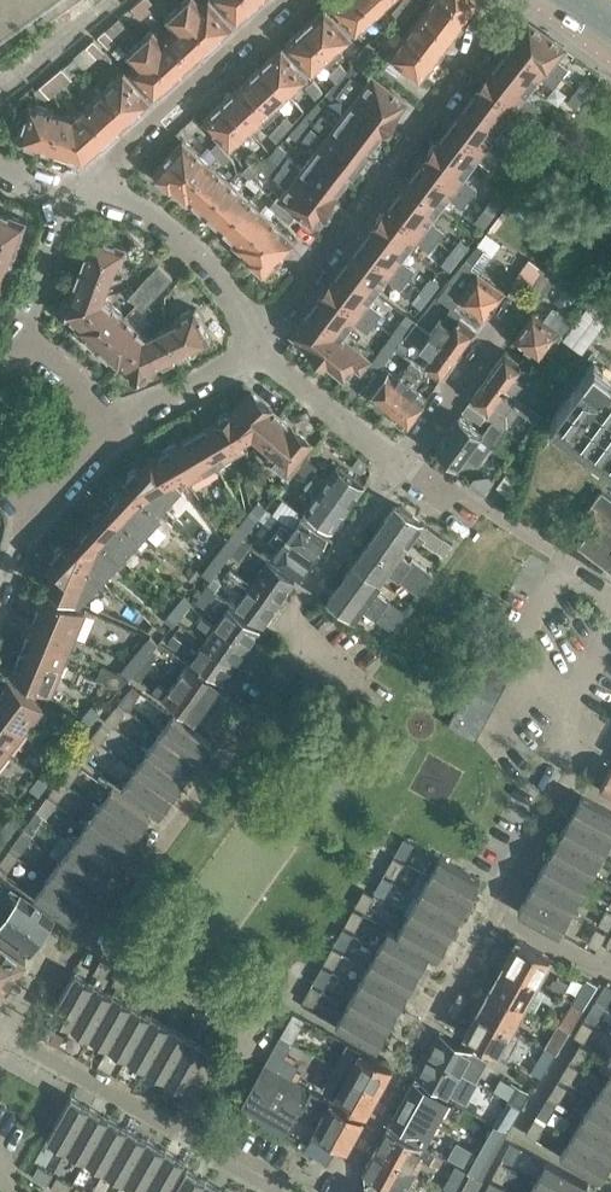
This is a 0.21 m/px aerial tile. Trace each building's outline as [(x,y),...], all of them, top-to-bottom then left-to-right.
[(65,0),(0,0),(0,31),(17,21),(21,27),(65,0)] [(147,0),(137,0),(135,2),(142,11),(150,4),(147,0)] [(181,5),(215,43),(234,25),(212,0),(207,0),(203,4),(199,0),(187,0),(181,5)] [(255,0),(218,0),(237,22),(258,3),(255,0)] [(364,0),(333,0),(329,3),(356,33),(377,14),(364,0)] [(377,14),(392,0),(364,0),(377,14)] [(410,4),(416,8),(424,0),(413,0),(410,4)] [(422,13),(453,37),(470,16),(450,0),(432,0),(422,13)] [(470,16),(482,0),(450,0),(470,16)] [(393,10),(399,15),(406,7),(401,1),(393,10)] [(410,4),(406,7),(399,15),(404,20),(416,8),(410,4)] [(178,27),(172,32),(197,59),(215,43),(181,5),(168,17),(178,27)] [(326,6),(306,25),(333,54),(353,36),(326,6)] [(422,13),(406,34),(437,58),(453,37),(422,13)] [(530,22),(515,42),(561,78),(569,67),(556,57),(565,46),(530,22)] [(333,54),(306,25),(286,43),(313,73),(333,54)] [(157,27),(142,40),(177,78),(197,59),(172,32),(166,38),(157,27)] [(98,34),(109,46),(116,40),(106,28),(98,34)] [(437,58),(406,34),(389,56),(420,80),(437,58)] [(368,38),(364,44),(368,48),(374,42),(368,38)] [(177,78),(142,40),(128,53),(138,64),(130,70),(155,97),(177,78)] [(95,41),(84,48),(93,58),(102,50),(95,41)] [(368,48),(364,53),(396,75),(398,73),(385,63),(388,59),(379,52),(382,48),(374,42),(368,48)] [(515,42),(500,62),(532,87),(540,78),(553,88),(561,78),(515,42)] [(356,55),(360,58),(364,53),(368,48),(364,44),(356,55)] [(283,47),(263,65),(289,94),(309,76),(283,47)] [(93,58),(84,48),(74,56),(83,67),(93,58)] [(364,53),(360,58),(391,81),(396,75),(364,53)] [(500,62),(485,81),(530,116),(537,107),(525,97),(532,87),(500,62)] [(326,91),(331,96),(350,72),(341,63),(331,72),(337,78),(326,91)] [(263,65),(243,83),(273,116),(281,108),(278,105),(289,94),(263,65)] [(62,66),(51,75),(61,86),(71,77),(62,66)] [(19,140),(84,161),(152,100),(126,71),(75,117),(30,103),(19,140)] [(351,73),(343,84),(390,119),(405,99),(372,73),(365,83),(351,73)] [(61,86),(51,75),(40,85),(50,95),(61,86)] [(586,77),(576,90),(585,96),(595,83),(586,77)] [(306,85),(317,97),(324,90),(313,78),(306,85)] [(485,81),(468,103),(501,128),(510,116),(523,125),(530,116),(485,81)] [(243,83),(223,101),(250,131),(261,120),(264,124),(273,116),(243,83)] [(350,103),(341,114),(375,139),(390,119),(343,84),(336,93),(350,103)] [(585,96),(576,90),(567,101),(576,107),(585,96)] [(250,131),(223,101),(203,119),(230,149),(250,131)] [(318,101),(303,117),(309,122),(323,105),(318,101)] [(468,103),(452,124),(497,159),(504,150),(492,140),(501,128),(468,103)] [(328,132),(326,134),(360,160),(375,139),(341,114),(335,122),(322,112),(314,122),(328,132)] [(287,113),(278,122),(286,130),(294,121),(287,113)] [(557,115),(546,129),(555,135),(566,121),(557,115)] [(309,122),(303,117),(291,132),(297,137),(309,122)] [(286,130),(278,122),(270,131),(278,139),(286,130)] [(452,124),(438,142),(471,167),(477,159),(489,169),(497,159),(452,124)] [(317,146),(311,155),(344,180),(360,160),(326,134),(325,136),(311,126),(304,136),(317,146)] [(555,135),(546,129),(538,139),(547,145),(555,135)] [(204,143),(212,152),(220,144),(212,136),(204,143)] [(154,171),(176,192),(206,158),(184,138),(154,171)] [(235,155),(246,164),(250,159),(260,166),(269,154),(273,150),(260,140),(253,148),(245,142),(235,155)] [(428,153),(422,162),(467,197),(475,187),(462,178),(471,167),(438,142),(433,142),(427,150),(428,153)] [(220,144),(212,152),(223,163),(231,155),(220,144)] [(277,144),(273,150),(269,154),(277,160),(285,150),(277,144)] [(269,154),(260,166),(267,172),(277,160),(269,154)] [(290,156),(283,165),(329,200),(344,180),(311,155),(303,165),(290,156)] [(523,157),(512,171),(521,178),(532,164),(523,157)] [(192,199),(203,208),(229,179),(206,158),(176,192),(188,202),(192,199)] [(250,159),(246,164),(241,170),(251,177),(260,166),(250,159)] [(422,162),(406,183),(439,209),(442,204),(454,214),(467,197),(422,162)] [(329,200),(283,165),(275,175),(288,185),(280,195),(314,221),(329,200)] [(521,178),(512,171),(505,182),(514,188),(521,178)] [(203,208),(225,229),(252,199),(229,179),(203,208)] [(406,183),(389,205),(435,240),(442,230),(430,221),(439,209),(406,183)] [(232,242),(245,253),(274,219),(268,214),(273,208),(279,200),(262,187),(252,199),(225,229),(236,238),(232,242)] [(494,195),(483,209),(492,216),(503,202),(494,195)] [(295,212),(279,200),(273,208),(289,220),(295,212)] [(374,220),(375,224),(408,249),(415,240),(427,249),(435,240),(389,205),(384,212),(380,212),(374,220)] [(3,287),(27,219),(0,209),(0,286),(3,287)] [(492,216),(483,209),(475,220),(484,227),(492,216)] [(547,238),(557,245),(573,223),(563,215),(547,238)] [(274,219),(245,253),(267,273),(297,240),(274,219)] [(375,224),(360,243),(405,278),(413,268),(401,259),(408,249),(375,224)] [(94,233),(81,268),(109,279),(115,264),(120,266),(128,245),(94,233)] [(461,237),(450,252),(459,259),(470,244),(461,237)] [(470,252),(439,296),(454,307),(460,298),(486,316),(504,291),(478,272),(496,248),(483,239),(472,254),(470,252)] [(360,243),(344,265),(377,290),(385,278),(398,288),(405,278),(360,243)] [(459,259),(450,252),(442,264),(452,270),(459,259)] [(527,289),(540,299),(567,263),(553,253),(527,289)] [(158,263),(148,274),(156,280),(165,269),(158,263)] [(344,265),(328,286),(373,320),(380,311),(368,301),(377,290),(344,265)] [(68,314),(79,323),(104,295),(103,294),(109,279),(81,268),(70,297),(65,298),(60,310),(65,315),(68,314)] [(165,269),(156,280),(163,287),(173,276),(165,269)] [(148,274),(139,284),(146,291),(156,280),(148,274)] [(431,275),(420,289),(429,296),(440,282),(431,275)] [(156,280),(146,291),(153,297),(163,287),(156,280)] [(129,295),(136,302),(146,291),(139,284),(129,295)] [(328,286),(314,305),(346,329),(353,320),(365,330),(373,320),(328,286)] [(429,296),(420,289),(412,301),(421,308),(429,296)] [(146,291),(136,302),(143,308),(153,297),(146,291)] [(77,326),(99,346),(127,314),(104,295),(79,323),(77,326)] [(564,338),(583,353),(610,315),(610,314),(592,300),(564,338)] [(346,329),(314,305),(293,332),(345,375),(355,362),(361,367),(368,358),(344,338),(349,332),(346,329)] [(179,321),(165,328),(178,356),(212,340),(196,307),(177,316),(179,321)] [(441,318),(431,332),(459,353),(476,329),(449,309),(442,319),(441,318)] [(534,312),(515,338),(541,356),(548,347),(552,350),(564,333),(562,332),(572,319),(558,309),(548,322),(534,312)] [(407,313),(391,335),(400,342),(416,320),(407,313)] [(121,365),(123,364),(149,334),(127,314),(99,346),(121,365)] [(459,353),(431,332),(416,321),(406,334),(413,340),(433,354),(425,364),(442,376),(459,353)] [(149,334),(123,364),(133,373),(132,376),(137,381),(148,376),(149,370),(178,356),(165,328),(150,335),(149,334)] [(391,335),(378,354),(387,360),(400,342),(391,335)] [(525,400),(517,394),(527,381),(515,372),(523,362),(506,350),(472,398),(508,424),(519,408),(536,421),(542,412),(525,400)] [(387,360),(378,354),(370,364),(379,371),(387,360)] [(552,416),(610,461),(610,370),(595,359),(572,390),(569,393),(552,416)] [(370,395),(389,411),(421,367),(412,361),(400,377),(390,369),(386,374),(380,370),(370,383),(376,387),(370,395)] [(421,367),(389,411),(407,426),(428,397),(417,389),(426,377),(437,385),(440,381),(421,367)] [(536,394),(524,385),(518,393),(530,402),(536,394)] [(219,420),(198,433),(217,464),(245,446),(241,441),(253,433),(261,441),(282,416),(253,391),(232,412),(227,411),(221,415),(219,420)] [(436,447),(447,455),(447,460),(453,464),(457,463),(460,465),(466,457),(478,465),(505,428),(493,419),(484,432),(460,415),(436,447)] [(311,441),(282,416),(261,441),(272,450),(266,456),(285,472),(311,441)] [(217,464),(198,433),(165,453),(188,482),(217,464)] [(296,469),(305,475),(310,468),(314,463),(305,456),(296,469)] [(127,481),(130,484),(160,511),(184,485),(154,457),(143,468),(140,466),(138,468),(134,468),(128,474),(129,478),(127,481)] [(305,475),(311,479),(349,507),(365,484),(337,464),(326,479),(316,472),(310,468),(305,475)] [(494,480),(480,469),(470,483),(484,494),(494,480)] [(497,485),(507,492),(517,478),(507,471),(497,485)] [(349,507),(311,479),(305,487),(315,494),(305,509),(332,529),(349,507)] [(130,484),(110,505),(143,536),(164,514),(160,511),(130,484)] [(610,564),(610,492),(610,491),(576,539),(610,564)] [(258,501),(249,513),(255,523),(267,507),(258,501)] [(397,503),(383,522),(411,541),(418,531),(427,537),(424,540),(445,555),(453,543),(432,528),(424,523),(397,503)] [(95,522),(90,527),(123,557),(143,536),(110,505),(103,513),(100,512),(94,518),(95,522)] [(269,508),(261,519),(313,556),(328,536),(289,508),(282,517),(269,508)] [(249,513),(232,534),(240,542),(255,523),(249,513)] [(313,556),(261,519),(255,527),(281,545),(272,557),(298,577),(313,556)] [(383,522),(368,543),(425,585),(433,573),(413,559),(411,562),(401,555),(411,541),(383,522)] [(90,527),(71,547),(103,578),(123,557),(90,527)] [(232,534),(213,559),(221,566),(240,542),(232,534)] [(231,555),(240,561),(250,547),(241,541),(231,555)] [(368,543),(355,562),(382,581),(389,571),(419,593),(425,585),(368,543)] [(103,578),(71,547),(68,544),(65,546),(61,545),(56,551),(55,556),(53,558),(55,561),(48,568),(53,573),(47,587),(80,600),(80,601),(103,578)] [(221,566),(213,559),(203,572),(211,579),(221,566)] [(268,560),(252,582),(280,602),(296,579),(268,560)] [(355,562),(342,579),(369,599),(400,621),(406,613),(389,601),(390,599),(376,590),(382,581),(355,562)] [(280,602),(252,582),(231,567),(224,576),(246,591),(236,605),(264,624),(280,602)] [(209,583),(216,589),(222,582),(214,576),(209,583)] [(369,599),(342,579),(328,598),(356,618),(363,608),(376,618),(377,617),(394,629),(400,621),(369,599)] [(196,600),(205,606),(216,591),(207,585),(196,600)] [(45,591),(34,619),(75,636),(86,608),(45,591)] [(185,595),(176,604),(184,612),(194,618),(199,611),(190,605),(193,601),(185,595)] [(176,604),(164,620),(173,626),(184,612),(176,604)] [(230,606),(217,624),(248,646),(261,628),(230,606)] [(210,633),(205,641),(236,663),(248,646),(217,624),(204,615),(198,623),(210,633)] [(34,619),(23,646),(63,663),(75,636),(34,619)] [(164,620),(152,634),(163,638),(173,626),(164,620)] [(152,634),(131,659),(151,667),(155,663),(147,656),(163,638),(152,634)] [(236,663),(205,641),(197,652),(172,634),(168,641),(192,659),(223,681),(236,663)] [(484,639),(476,653),(512,673),(520,658),(484,639)] [(63,663),(23,646),(11,673),(52,690),(63,663)] [(468,667),(477,671),(504,686),(512,673),(476,653),(468,667)] [(151,667),(131,659),(121,671),(130,678),(132,674),(140,680),(151,667)] [(189,662),(176,680),(208,703),(221,685),(189,662)] [(477,671),(470,684),(497,699),(504,686),(477,671)] [(0,689),(0,708),(26,728),(44,704),(9,677),(0,689)] [(208,703),(176,680),(168,691),(158,684),(154,690),(164,698),(195,720),(208,703)] [(470,684),(462,697),(490,712),(497,699),(470,684)] [(130,689),(119,702),(128,709),(138,696),(130,689)] [(462,697),(455,710),(483,725),(490,712),(462,697)] [(73,728),(82,734),(101,711),(93,704),(73,728)] [(116,706),(105,719),(114,726),(125,713),(116,706)] [(8,751),(26,728),(0,708),(0,745),(8,751)] [(483,725),(455,710),(448,724),(475,739),(483,725)] [(174,714),(161,732),(199,760),(212,741),(174,714)] [(102,723),(92,736),(101,743),(111,730),(102,723)] [(161,732),(148,750),(186,777),(199,760),(161,732)] [(78,753),(87,760),(98,747),(89,740),(78,753)] [(148,750),(135,768),(173,795),(186,777),(148,750)] [(63,774),(72,781),(82,767),(73,760),(63,774)] [(49,764),(40,776),(48,782),(57,770),(49,764)] [(173,795),(135,768),(122,786),(160,813),(173,795)] [(600,788),(610,794),(610,769),(600,788)] [(48,782),(40,776),(30,788),(39,794),(48,782)] [(60,778),(50,792),(60,798),(69,785),(60,778)] [(112,788),(99,806),(137,833),(150,815),(112,788)] [(571,814),(610,836),(610,811),(582,795),(571,814)] [(47,796),(38,809),(47,816),(57,802),(47,796)] [(99,806),(87,824),(125,851),(137,833),(99,806)] [(35,813),(25,827),(34,834),(44,820),(35,813)] [(12,814),(5,823),(14,830),(20,820),(12,814)] [(561,834),(602,856),(610,840),(610,836),(571,814),(561,834)] [(0,830),(0,849),(14,830),(5,823),(0,830)] [(87,824),(74,841),(112,869),(125,851),(87,824)] [(22,831),(12,845),(22,851),(32,838),(22,831)] [(561,834),(551,853),(592,875),(602,856),(561,834)] [(396,852),(406,858),(414,843),(404,837),(396,852)] [(74,841),(61,859),(99,886),(112,869),(74,841)] [(0,862),(0,863),(9,869),(19,855),(10,849),(0,862)] [(551,853),(540,872),(581,894),(592,875),(551,853)] [(394,856),(386,871),(396,877),(404,862),(394,856)] [(440,857),(430,876),(471,899),(481,879),(440,857)] [(61,859),(48,877),(87,904),(99,886),(61,859)] [(540,872),(530,891),(571,913),(581,894),(540,872)] [(383,875),(375,890),(385,895),(393,881),(383,875)] [(430,876),(419,895),(460,918),(471,899),(430,876)] [(87,904),(48,877),(36,895),(74,922),(87,904)] [(356,904),(366,910),(374,895),(364,890),(356,904)] [(571,913),(530,891),(519,910),(560,933),(571,913)] [(22,894),(9,911),(42,935),(55,918),(22,894)] [(419,895),(408,914),(449,937),(460,918),(419,895)] [(609,929),(610,925),(610,911),(607,908),(599,923),(609,929)] [(354,909),(346,923),(356,929),(364,914),(354,909)] [(9,911),(0,924),(0,932),(30,953),(42,935),(9,911)] [(408,914),(398,933),(397,934),(430,952),(438,957),(449,937),(408,914)] [(589,942),(599,948),(607,933),(597,927),(589,942)] [(343,928),(335,942),(345,948),(353,933),(343,928)] [(390,928),(379,948),(420,970),(430,952),(397,934),(398,933),(390,928)] [(2,992),(27,957),(0,938),(0,990),(2,992)] [(518,938),(505,962),(539,981),(552,957),(518,938)] [(333,947),(325,961),(335,967),(343,952),(333,947)] [(379,948),(368,967),(409,989),(420,970),(379,948)] [(102,957),(94,972),(104,978),(112,963),(102,957)] [(505,962),(492,985),(526,1004),(539,981),(505,962)] [(322,966),(314,980),(324,986),(332,971),(322,966)] [(368,967),(358,986),(399,1009),(409,989),(368,967)] [(121,968),(113,983),(123,988),(131,974),(121,968)] [(52,1013),(71,1024),(94,983),(75,972),(52,1013)] [(577,997),(587,1003),(598,984),(588,978),(577,997)] [(140,979),(132,993),(142,999),(150,984),(140,979)] [(71,1024),(90,1035),(113,994),(94,983),(71,1024)] [(597,998),(607,1004),(610,997),(610,986),(606,983),(597,998)] [(312,985),(304,999),(314,1005),(322,990),(312,985)] [(492,985),(479,1009),(513,1028),(526,1004),(492,985)] [(358,986),(347,1005),(388,1028),(399,1009),(358,986)] [(159,989),(151,1004),(161,1010),(169,995),(159,989)] [(90,1035),(109,1045),(132,1005),(113,994),(90,1035)] [(178,1000),(170,1015),(180,1020),(188,1005),(178,1000)] [(595,1002),(586,1016),(596,1022),(604,1008),(595,1002)] [(109,1045),(128,1056),(151,1015),(132,1005),(109,1045)] [(388,1028),(347,1005),(336,1024),(378,1047),(388,1028)] [(560,1024),(570,1030),(581,1012),(571,1005),(560,1024)] [(513,1028),(479,1009),(466,1033),(499,1052),(513,1028)] [(197,1010),(189,1025),(199,1031),(207,1016),(197,1010)] [(294,1011),(281,1034),(293,1041),(306,1018),(294,1011)] [(128,1056),(147,1067),(170,1026),(151,1015),(128,1056)] [(216,1021),(208,1036),(218,1041),(226,1027),(216,1021)] [(575,1035),(584,1041),(593,1026),(583,1021),(575,1035)] [(147,1067),(166,1077),(189,1037),(170,1026),(147,1067)] [(440,1032),(429,1053),(461,1071),(472,1049),(440,1032)] [(265,1062),(292,1077),(299,1064),(285,1056),(293,1041),(281,1034),(265,1062)] [(189,1037),(166,1077),(186,1088),(209,1047),(189,1037)] [(348,1042),(335,1065),(379,1090),(392,1066),(348,1042)] [(580,1044),(572,1059),(581,1064),(590,1050),(580,1044)] [(531,1070),(542,1077),(553,1058),(543,1052),(531,1070)] [(461,1071),(429,1053),(417,1075),(449,1092),(461,1071)] [(364,1117),(292,1077),(265,1062),(241,1106),(286,1136),(306,1100),(325,1111),(315,1130),(347,1148),(364,1117)] [(569,1063),(560,1077),(570,1083),(579,1069),(569,1063)] [(379,1090),(335,1065),(322,1088),(366,1113),(379,1090)] [(415,1079),(403,1101),(438,1120),(450,1098),(415,1079)] [(595,1099),(610,1109),(610,1083),(606,1080),(595,1099)] [(558,1081),(549,1096),(559,1102),(567,1087),(558,1081)] [(510,1102),(521,1108),(532,1089),(520,1083),(510,1102)] [(48,1137),(67,1147),(90,1107),(71,1096),(48,1137)] [(584,1117),(610,1134),(610,1109),(595,1099),(584,1117)] [(546,1100),(538,1114),(547,1120),(556,1106),(546,1100)] [(438,1120),(403,1101),(391,1122),(426,1142),(438,1120)] [(67,1147),(86,1158),(109,1117),(90,1107),(67,1147)] [(86,1158),(105,1169),(128,1128),(109,1117),(86,1158)] [(572,1136),(610,1160),(610,1134),(584,1117),(572,1136)] [(526,1133),(536,1139),(545,1124),(535,1118),(526,1133)] [(471,1171),(482,1177),(508,1131),(494,1123),(468,1169),(471,1171)] [(388,1127),(377,1147),(423,1173),(430,1161),(441,1166),(445,1158),(388,1127)] [(105,1169),(125,1179),(147,1139),(128,1128),(105,1169)] [(572,1136),(561,1155),(601,1179),(610,1163),(610,1160),(572,1136)] [(452,1151),(470,1163),(480,1148),(462,1137),(452,1151)] [(125,1179),(144,1190),(167,1149),(147,1139),(125,1179)] [(511,1142),(503,1157),(513,1162),(521,1148),(511,1142)] [(377,1147),(364,1171),(401,1191),(413,1191),(423,1173),(377,1147)] [(144,1190),(147,1191),(168,1191),(186,1160),(167,1149),(144,1190)] [(493,1176),(503,1182),(511,1167),(501,1161),(493,1176)] [(537,1181),(558,1191),(584,1191),(589,1183),(547,1161),(537,1181)] [(33,1175),(48,1183),(53,1173),(39,1165),(33,1175)] [(206,1180),(186,1169),(174,1191),(199,1191),(206,1180)] [(459,1191),(476,1191),(483,1178),(471,1171),(459,1191)] [(63,1191),(68,1191),(72,1184),(58,1176),(52,1186),(63,1191)] [(225,1190),(206,1180),(199,1191),(224,1191),(225,1190)] [(485,1191),(498,1191),(501,1186),(491,1181),(485,1191)] [(531,1191),(558,1191),(537,1181),(531,1191)]
